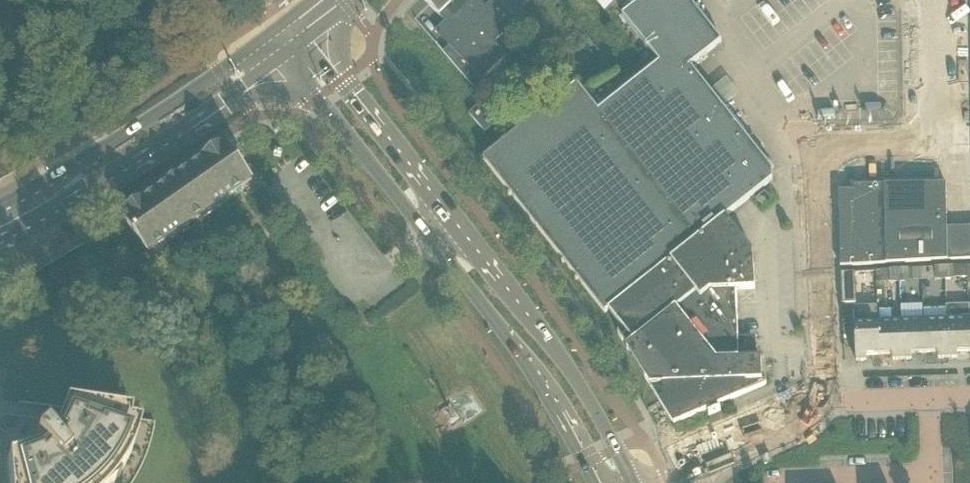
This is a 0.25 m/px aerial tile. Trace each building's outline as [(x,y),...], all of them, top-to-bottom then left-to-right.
[(447,23),(437,33),(449,46),(443,52),(474,87),(482,79),(507,55),(495,43),(509,29),(524,15),(517,7),(509,0),(425,0),(447,23)] [(725,217),(773,180),(772,170),(690,66),(721,42),(688,0),(642,0),(622,16),(659,63),(598,111),(577,84),(483,159),(605,313),(608,310),(609,311),(725,217)] [(604,10),(608,14),(625,0),(597,0),(604,10)] [(613,70),(605,59),(591,70),(600,80),(613,70)] [(501,119),(485,100),(469,113),(485,132),(501,119)] [(128,214),(124,217),(150,255),(155,252),(160,253),(167,248),(168,242),(177,236),(184,245),(199,243),(197,222),(252,184),(226,146),(142,205),(136,204),(129,208),(128,214)] [(850,190),(839,190),(840,266),(969,259),(969,227),(947,227),(946,183),(861,185),(862,190),(850,190)] [(763,207),(772,200),(765,192),(756,198),(763,207)] [(725,217),(609,311),(633,342),(626,347),(674,424),(766,384),(766,380),(762,380),(761,358),(757,359),(749,359),(748,337),(738,337),(737,289),(755,289),(753,251),(725,217)] [(968,277),(967,265),(944,267),(944,278),(968,277)] [(944,267),(922,268),(922,280),(944,278),(944,267)] [(922,268),(908,269),(898,269),(899,281),(922,280),(922,268)] [(898,269),(875,271),(876,282),(899,281),(898,269)] [(855,272),(841,273),(842,303),(856,303),(855,272)] [(969,319),(969,304),(946,305),(946,320),(948,357),(958,357),(957,352),(969,351),(969,344),(969,319)] [(880,354),(878,322),(877,307),(854,307),(856,361),(866,360),(866,355),(880,354)] [(924,320),(901,321),(902,359),(912,359),(912,353),(925,353),(924,320)] [(948,357),(946,320),(924,320),(925,353),(938,352),(938,358),(948,357)] [(901,321),(878,322),(880,354),(892,354),(893,359),(902,359),(901,321)] [(18,393),(3,391),(3,402),(16,403),(18,393)] [(58,423),(53,436),(54,437),(49,441),(43,434),(33,443),(40,450),(34,454),(25,458),(24,456),(6,462),(7,482),(132,482),(133,481),(136,476),(138,472),(141,467),(143,462),(145,457),(147,453),(149,448),(150,443),(151,437),(153,432),(154,427),(154,422),(64,409),(58,423)]
